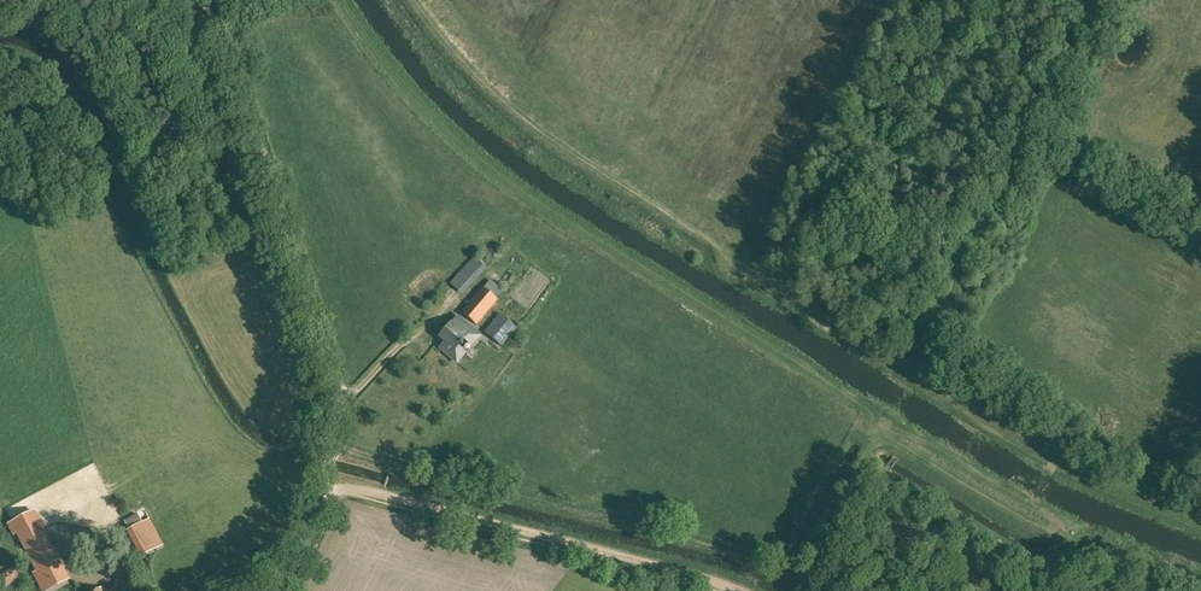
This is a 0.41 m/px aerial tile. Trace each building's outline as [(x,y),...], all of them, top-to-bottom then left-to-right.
[(470,284),(486,268),(475,257),(459,274),(470,284)] [(462,311),(476,324),(498,299),(483,286),(462,311)] [(501,346),(517,328),(500,313),(485,331),(501,346)] [(465,352),(459,348),(466,340),(472,345),(482,334),(460,316),(453,324),(451,323),(439,337),(444,340),(438,348),(456,363),(465,352)] [(34,513),(13,523),(45,588),(67,577),(34,513)] [(142,523),(138,515),(124,522),(128,530),(142,523)] [(143,554),(143,555),(156,548),(152,540),(139,546),(143,554)] [(0,576),(0,579),(5,587),(19,578),(13,568),(0,576)]
